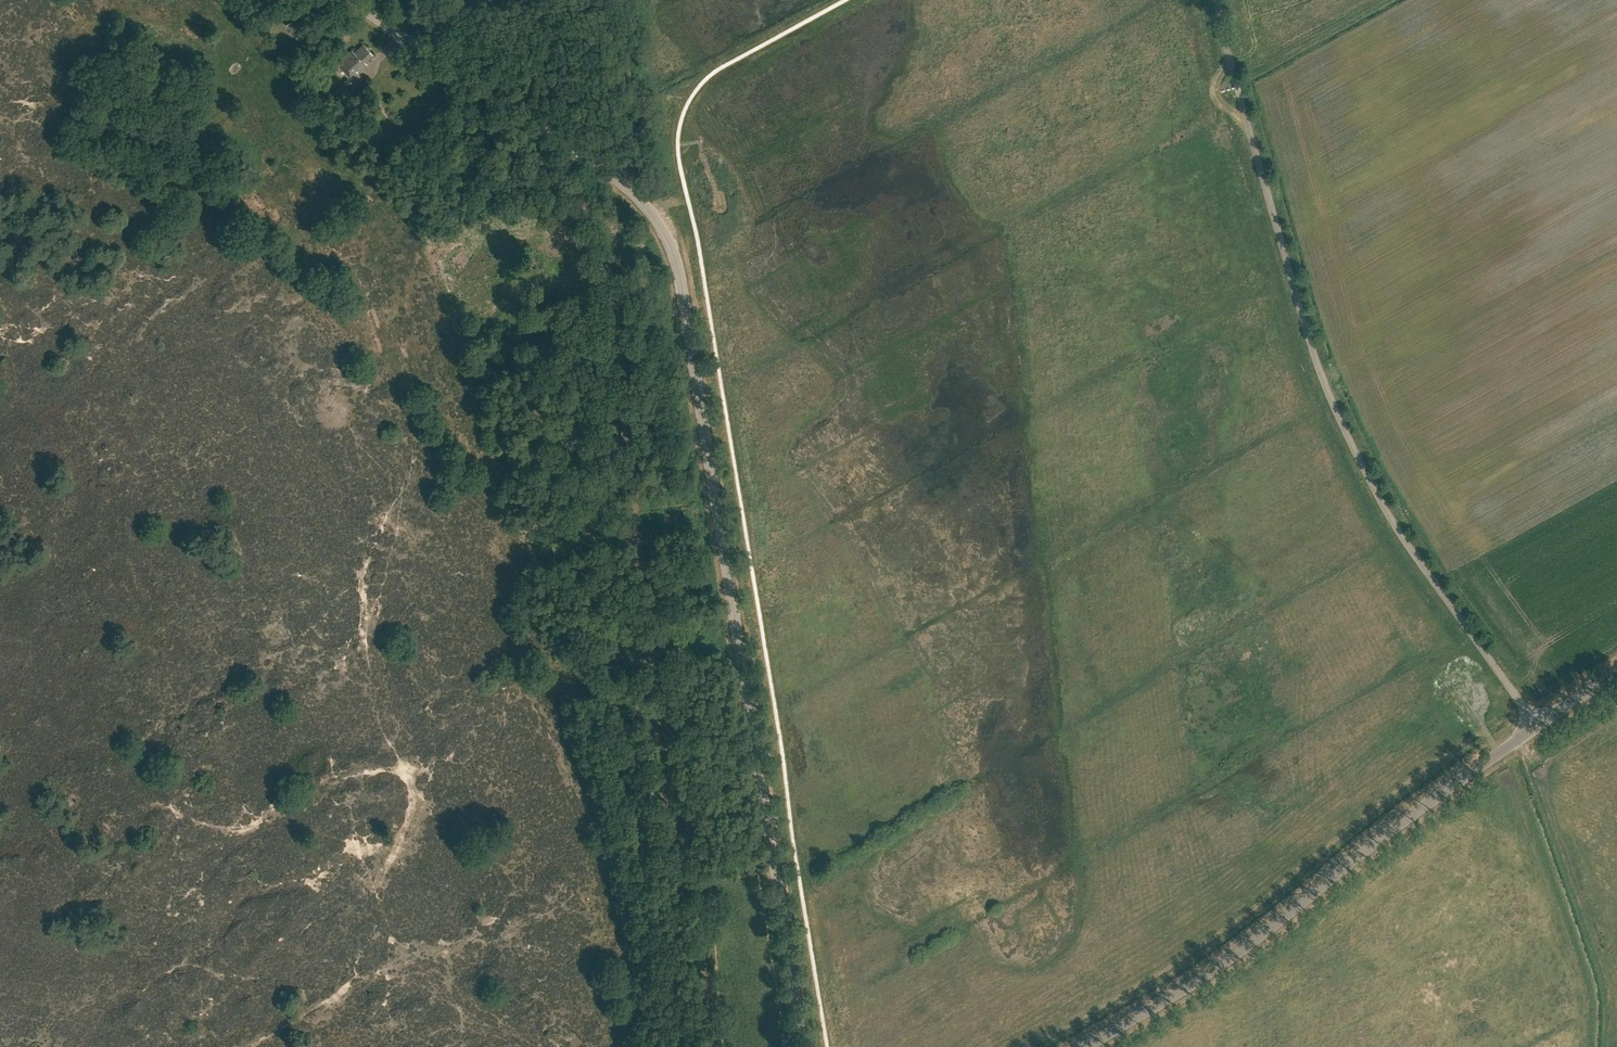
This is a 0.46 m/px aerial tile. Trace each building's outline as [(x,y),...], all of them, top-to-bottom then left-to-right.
[(309,29),(294,15),(286,25),(301,39),(309,29)] [(372,53),(363,43),(354,52),(352,49),(337,63),(349,75),(355,69),(357,72),(366,63),(365,61),(372,53)] [(334,90),(341,97),(354,84),(347,77),(334,90)] [(361,98),(351,106),(356,111),(365,103),(361,98)]
